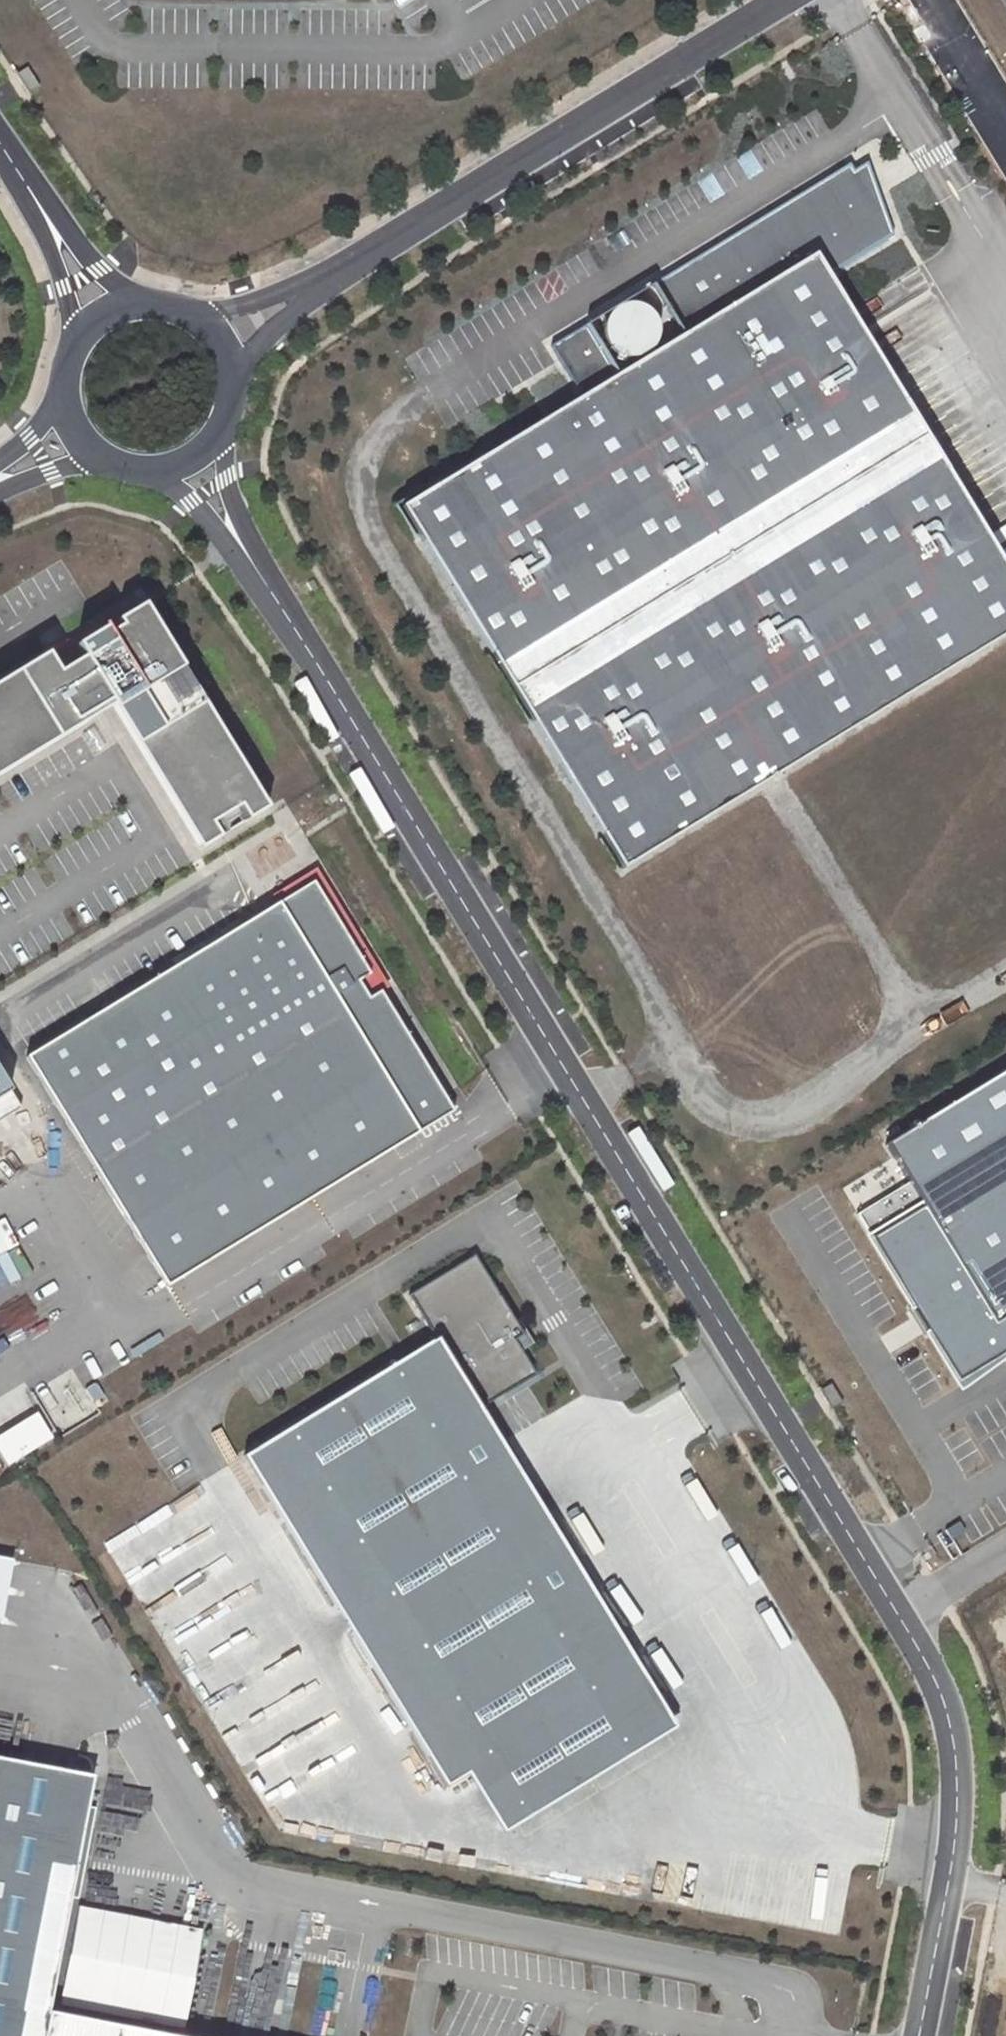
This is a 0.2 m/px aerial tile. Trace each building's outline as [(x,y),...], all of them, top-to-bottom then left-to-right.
[(41,89),(30,71),(19,78),(30,95),(41,89)] [(1005,629),(1005,566),(827,279),(894,237),(878,199),(871,203),(848,166),(651,286),(682,337),(615,378),(584,328),(551,348),(581,399),(403,513),(619,871),(1005,629)] [(871,203),(878,199),(865,166),(853,173),(871,203)] [(632,361),(640,358),(648,354),(653,347),(657,339),(657,331),(655,322),(650,315),(644,310),(636,306),(627,306),(619,308),(611,312),(606,319),(603,327),(602,335),(605,344),(609,351),(615,357),(624,360),(632,361)] [(87,721),(82,712),(108,697),(200,849),(266,808),(143,606),(117,622),(120,627),(108,634),(105,628),(75,646),(78,650),(53,665),(47,655),(0,683),(0,774),(87,721)] [(313,881),(26,1057),(166,1287),(453,1112),(379,991),(368,998),(358,981),(370,974),(313,881)] [(876,1148),(912,1207),(860,1240),(951,1382),(1005,1349),(1005,1069),(876,1148)] [(471,1259),(409,1297),(437,1344),(476,1408),(533,1375),(510,1339),(518,1336),(471,1259)] [(437,1344),(243,1458),(445,1788),(468,1775),(503,1834),(672,1730),(476,1408),(437,1344)] [(2,1465),(49,1437),(33,1409),(0,1429),(0,1461),(2,1465)] [(11,1560),(0,1558),(0,1617),(11,1560)] [(90,1779),(0,1762),(0,2035),(43,2035),(47,2016),(90,1779)] [(47,2016),(43,2035),(152,2035),(47,2016)]
